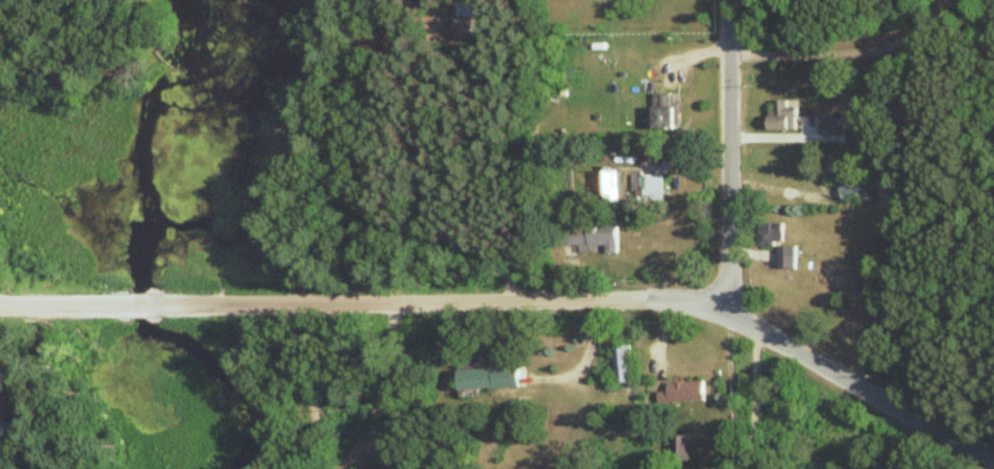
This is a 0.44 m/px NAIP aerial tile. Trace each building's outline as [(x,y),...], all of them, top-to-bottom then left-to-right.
[(677,94),(653,94),(653,130),(677,130),(677,94)] [(766,129),(794,129),(794,109),(785,109),(785,99),(772,99),(772,109),(766,109),(766,129)] [(834,151),(820,151),(820,188),(834,188),(834,151)] [(605,204),(618,204),(618,174),(594,174),(594,194),(605,194),(605,204)] [(664,175),(634,175),(634,200),(664,200),(664,175)] [(617,254),(616,220),(557,221),(558,250),(589,249),(589,248),(604,247),(604,254),(617,254)] [(796,268),(796,246),(782,245),(782,223),(759,222),(758,246),(778,246),(778,268),(796,268)] [(633,346),(614,346),(614,384),(633,384),(633,346)] [(458,370),(458,391),(494,390),(494,369),(458,370)] [(703,382),(668,382),(668,393),(659,393),(659,403),(703,403),(703,382)] [(11,423),(0,423),(0,444),(9,445),(11,423)] [(672,461),(686,461),(686,436),(672,436),(672,461)]
